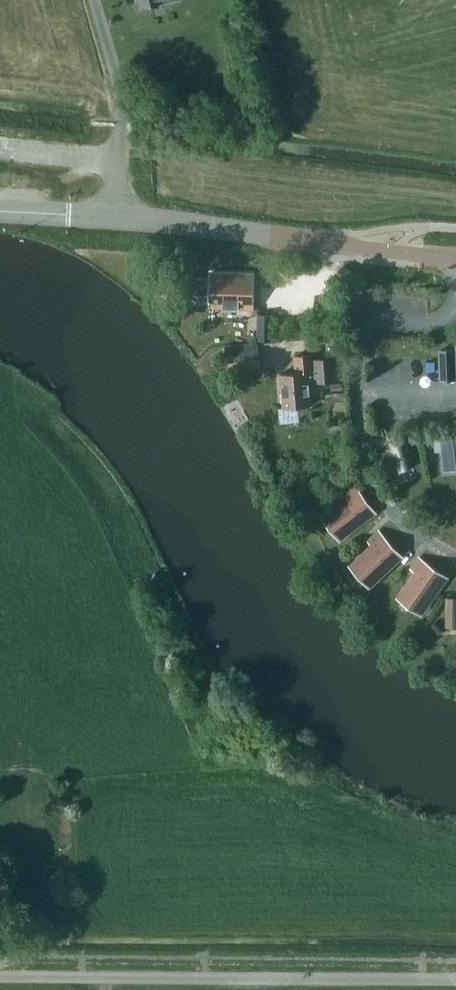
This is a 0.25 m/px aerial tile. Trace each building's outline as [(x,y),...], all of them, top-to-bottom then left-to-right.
[(143,11),(178,0),(139,0),(143,11)] [(210,306),(254,307),(254,273),(210,272),(210,279),(187,279),(186,303),(210,303),(210,306)] [(257,341),(273,341),(273,313),(257,313),(257,341)] [(256,342),(224,344),(227,365),(259,362),(256,342)] [(438,347),(442,378),(455,376),(455,344),(438,347)] [(280,372),(283,406),(312,404),(310,382),(338,380),(336,356),(312,358),(312,353),(295,355),(296,371),(280,372)] [(435,436),(436,448),(444,447),(447,466),(455,465),(455,434),(435,436)] [(349,497),(329,512),(344,532),(374,509),(354,483),(344,491),(349,497)] [(374,545),(357,561),(373,579),(400,554),(378,530),(369,539),(374,545)] [(405,591),(424,605),(445,575),(419,557),(411,568),(418,573),(405,591)]
